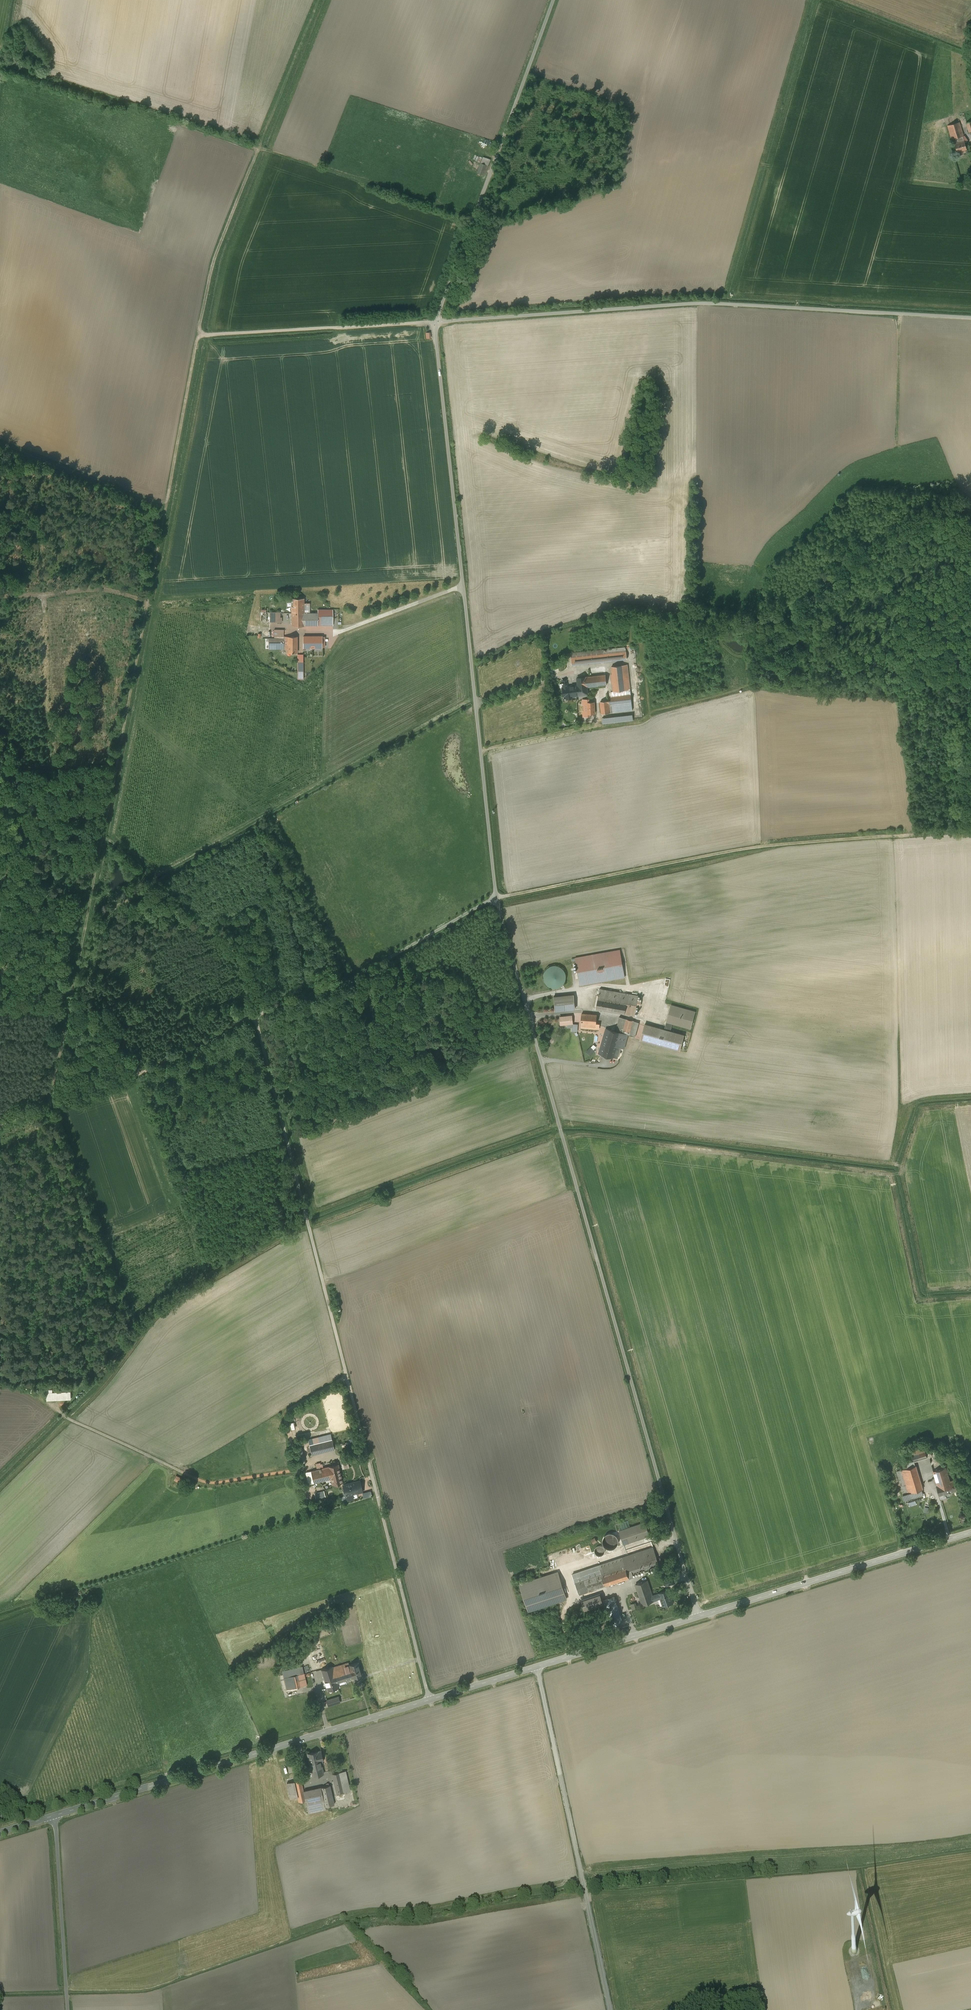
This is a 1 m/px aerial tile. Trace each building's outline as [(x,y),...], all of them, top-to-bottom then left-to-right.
[(960,121),(947,125),(951,138),(953,137),(963,135),(964,134),(960,121)] [(953,137),(957,151),(967,148),(963,135),(953,137)] [(490,159),(483,157),(477,173),(478,173),(484,176),(490,159)] [(304,597),(291,597),(291,624),(333,625),(333,608),(320,608),(319,612),(310,612),(310,603),(304,603),(304,597)] [(280,612),(270,612),(270,622),(281,622),(282,617),(280,617),(280,612)] [(273,638),(269,638),(269,649),(285,648),(285,652),(297,652),(297,637),(284,637),(284,629),(273,629),(273,638)] [(327,636),(304,636),(304,647),(326,647),(327,636)] [(625,647),(571,653),(572,665),(627,659),(625,647)] [(546,666),(547,673),(558,671),(558,664),(546,666)] [(628,665),(611,667),(614,691),(610,692),(611,700),(599,701),(601,713),(633,709),(628,665)] [(577,677),(578,685),(579,694),(579,695),(587,694),(587,686),(607,684),(606,675),(577,677)] [(572,695),(579,694),(578,685),(567,686),(567,682),(566,682),(566,679),(562,680),(562,682),(561,682),(561,683),(560,683),(559,684),(559,687),(560,687),(562,687),(563,696),(564,698),(573,697),(572,695)] [(621,949),(575,959),(580,985),(626,976),(621,949)] [(557,965),(555,964),(551,965),(549,966),(545,970),(543,973),(543,978),(545,981),(546,984),(550,986),(556,987),(559,986),(562,984),(565,981),(566,975),(565,971),(564,969),(561,966),(557,965)] [(638,994),(600,988),(596,1009),(635,1015),(638,994)] [(574,995),(552,997),(554,1010),(575,1008),(574,995)] [(689,1013),(669,1009),(666,1022),(687,1027),(689,1013)] [(598,1014),(582,1013),(581,1028),(600,1029),(600,1023),(597,1023),(598,1014)] [(572,1015),(559,1017),(560,1025),(573,1024),(572,1015)] [(639,1023),(619,1017),(616,1027),(623,1028),(622,1031),(635,1034),(639,1023)] [(685,1036),(644,1024),(640,1040),(681,1051),(685,1036)] [(627,1036),(606,1029),(598,1054),(616,1059),(620,1047),(623,1048),(627,1036)] [(591,1054),(598,1046),(594,1043),(587,1051),(591,1054)] [(70,1391),(46,1392),(46,1400),(71,1399),(70,1391)] [(332,1433),(310,1438),(313,1453),(335,1448),(332,1433)] [(924,1441),(911,1445),(915,1458),(928,1455),(924,1441)] [(297,1448),(301,1462),(306,1461),(302,1447),(297,1448)] [(339,1463),(305,1471),(308,1483),(333,1478),(334,1483),(343,1481),(339,1463)] [(916,1463),(901,1467),(908,1491),(923,1487),(916,1463)] [(946,1466),(933,1470),(940,1495),(958,1489),(955,1478),(950,1479),(946,1466)] [(176,1475),(174,1480),(180,1483),(182,1478),(176,1475)] [(361,1479),(343,1483),(346,1495),(364,1491),(361,1479)] [(325,1489),(315,1492),(317,1498),(327,1496),(325,1489)] [(647,1518),(621,1526),(625,1541),(651,1533),(647,1518)] [(616,1530),(615,1530),(613,1529),(610,1529),(607,1530),(605,1533),(605,1535),(605,1538),(606,1540),(607,1542),(610,1543),(613,1543),(615,1543),(617,1541),(619,1539),(619,1537),(619,1534),(618,1532),(616,1530)] [(606,1550),(601,1544),(596,1547),(601,1554),(606,1550)] [(654,1545),(573,1569),(580,1591),(636,1575),(634,1569),(659,1562),(654,1545)] [(590,1545),(582,1548),(585,1557),(588,1556),(588,1555),(593,1553),(590,1545)] [(558,1572),(520,1584),(528,1611),(567,1598),(558,1572)] [(667,1585),(677,1583),(675,1575),(666,1577),(667,1585)] [(648,1579),(635,1583),(642,1604),(661,1598),(663,1606),(675,1602),(670,1586),(653,1592),(648,1579)] [(602,1592),(583,1597),(587,1609),(606,1604),(611,1623),(623,1620),(616,1594),(604,1598),(602,1592)] [(346,1662),(322,1669),(328,1690),(339,1686),(338,1681),(343,1679),(344,1682),(363,1676),(358,1662),(347,1665),(346,1662)] [(304,1663),(283,1668),(288,1687),(308,1683),(304,1663)] [(340,1693),(327,1697),(329,1702),(342,1698),(340,1693)] [(321,1750),(308,1753),(313,1776),(323,1774),(320,1761),(323,1761),(321,1750)] [(347,1767),(332,1770),(336,1790),(352,1786),(347,1767)] [(302,1778),(288,1780),(292,1796),(299,1794),(300,1800),(306,1798),(308,1810),(328,1806),(327,1803),(335,1801),(331,1782),(304,1788),(302,1778)]
